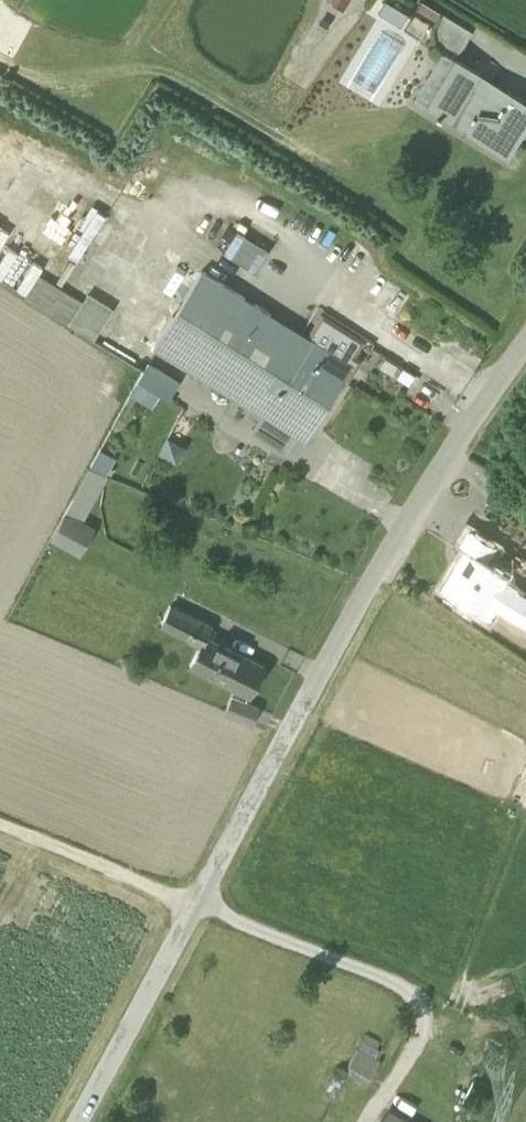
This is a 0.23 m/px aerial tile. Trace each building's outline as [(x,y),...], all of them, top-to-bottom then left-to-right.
[(389,0),(384,0),(378,10),(400,24),(407,12),(389,0)] [(434,22),(440,12),(422,0),(415,10),(434,22)] [(436,44),(442,50),(455,58),(456,57),(472,31),(440,12),(434,22),(432,30),(432,37),(436,44)] [(455,58),(442,50),(413,97),(427,105),(455,58)] [(504,152),(525,116),(525,100),(507,89),(505,92),(477,75),(479,71),(456,57),(455,58),(427,105),(450,119),(458,106),(487,124),(479,136),(504,152)] [(458,106),(450,119),(479,136),(487,124),(458,106)] [(9,227),(0,222),(0,242),(9,227)] [(268,249),(237,230),(223,252),(255,271),(268,249)] [(154,346),(211,382),(259,306),(202,270),(154,346)] [(71,323),(84,302),(39,275),(24,299),(69,327),(71,323)] [(71,323),(94,337),(111,309),(89,295),(84,302),(71,323)] [(290,326),(259,306),(211,382),(246,404),(266,371),(271,374),(298,331),(290,326)] [(252,430),(287,452),(297,436),(302,439),(350,363),(348,362),(362,341),(323,316),(309,337),(298,331),(271,374),(266,371),(246,404),(262,414),(252,430)] [(158,394),(168,400),(179,382),(148,364),(137,382),(158,394)] [(131,392),(151,405),(158,394),(137,382),(131,392)] [(161,453),(176,461),(184,447),(169,439),(161,453)] [(100,449),(89,468),(106,475),(115,457),(100,449)] [(108,476),(89,469),(66,511),(84,520),(108,476)] [(66,544),(53,537),(50,541),(80,557),(96,526),(84,520),(66,511),(64,516),(78,523),(66,544)] [(66,544),(78,523),(64,516),(53,537),(66,544)] [(468,545),(486,557),(494,543),(488,539),(471,528),(461,544),(467,547),(468,545)] [(525,622),(525,620),(525,595),(516,588),(501,579),(507,570),(486,557),(468,545),(467,547),(443,587),(486,614),(493,603),(525,622)] [(162,624),(189,638),(198,620),(171,606),(162,624)] [(190,665),(249,695),(264,666),(206,637),(211,627),(198,620),(189,638),(201,644),(190,665)] [(227,712),(253,722),(259,708),(232,698),(227,712)] [(366,1033),(357,1049),(375,1059),(380,1050),(377,1048),(381,1041),(366,1033)] [(348,1064),(371,1078),(380,1062),(375,1059),(357,1049),(348,1064)] [(381,1121),(407,1121),(388,1111),(381,1121)]
